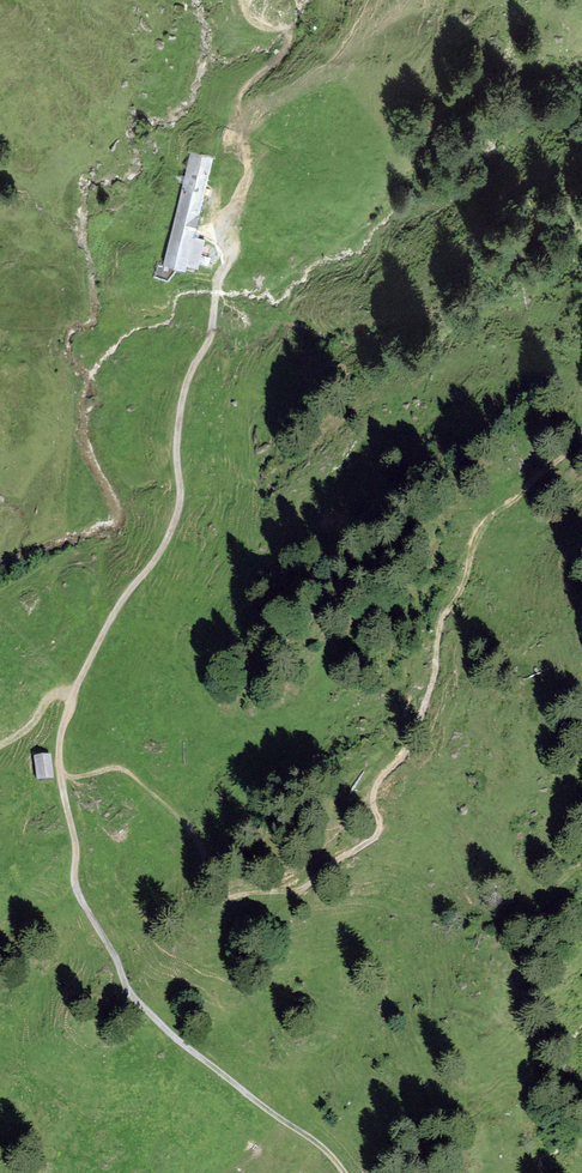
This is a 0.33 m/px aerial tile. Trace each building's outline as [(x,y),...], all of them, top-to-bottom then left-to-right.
[(213,157),(185,151),(158,268),(186,274),(213,157)] [(51,755),(35,757),(37,782),(54,780),(51,755)]
